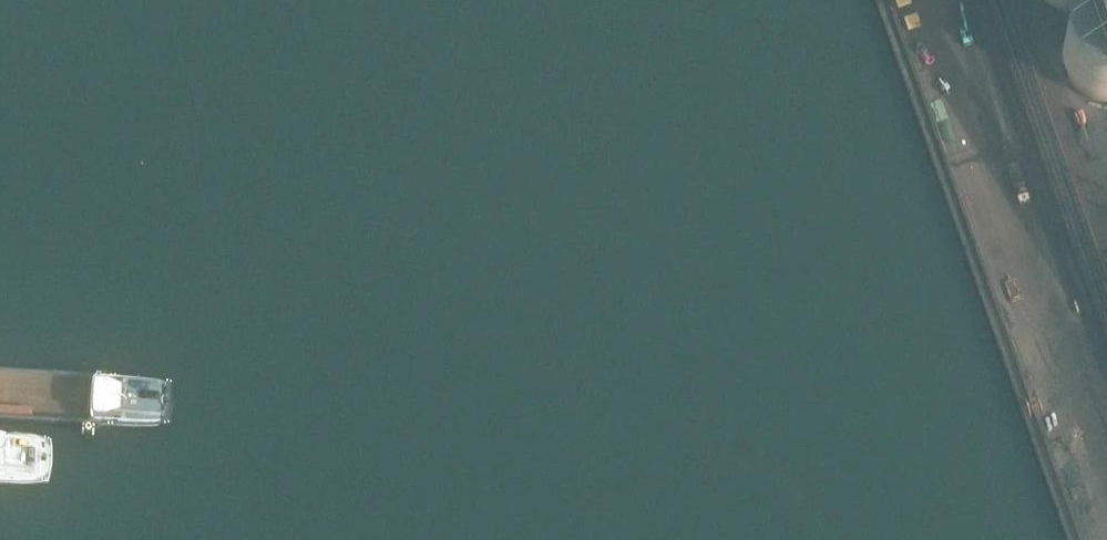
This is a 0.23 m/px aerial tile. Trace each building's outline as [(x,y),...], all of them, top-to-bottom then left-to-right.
[(1043,3),(1053,9),(1064,12),(1075,13),(1089,9),(1098,4),(1103,0),(1040,0),(1043,3)] [(1078,19),(1070,27),(1063,38),(1060,54),(1063,71),(1070,85),(1077,92),(1087,97),(1098,101),(1106,101),(1106,10),(1099,10),(1085,15),(1078,19)]
